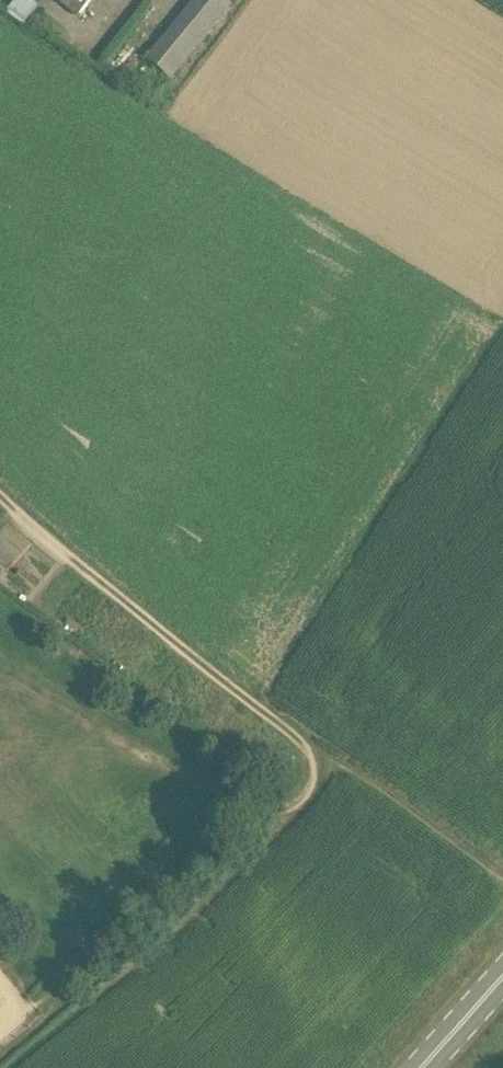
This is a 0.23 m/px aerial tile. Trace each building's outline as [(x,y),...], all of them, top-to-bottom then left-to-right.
[(78,16),(92,0),(59,0),(78,16)] [(219,0),(199,0),(195,5),(216,23),(229,8),(228,7),(219,0)]
